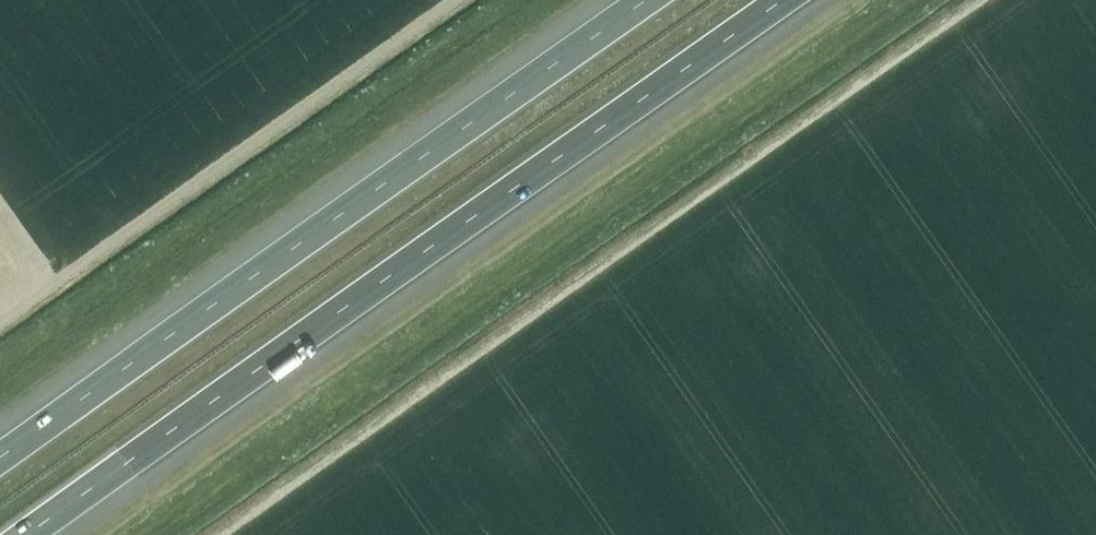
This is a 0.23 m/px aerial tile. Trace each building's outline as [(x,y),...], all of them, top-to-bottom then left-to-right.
[(155,326),(138,339),(143,347),(161,335),(155,326)]
